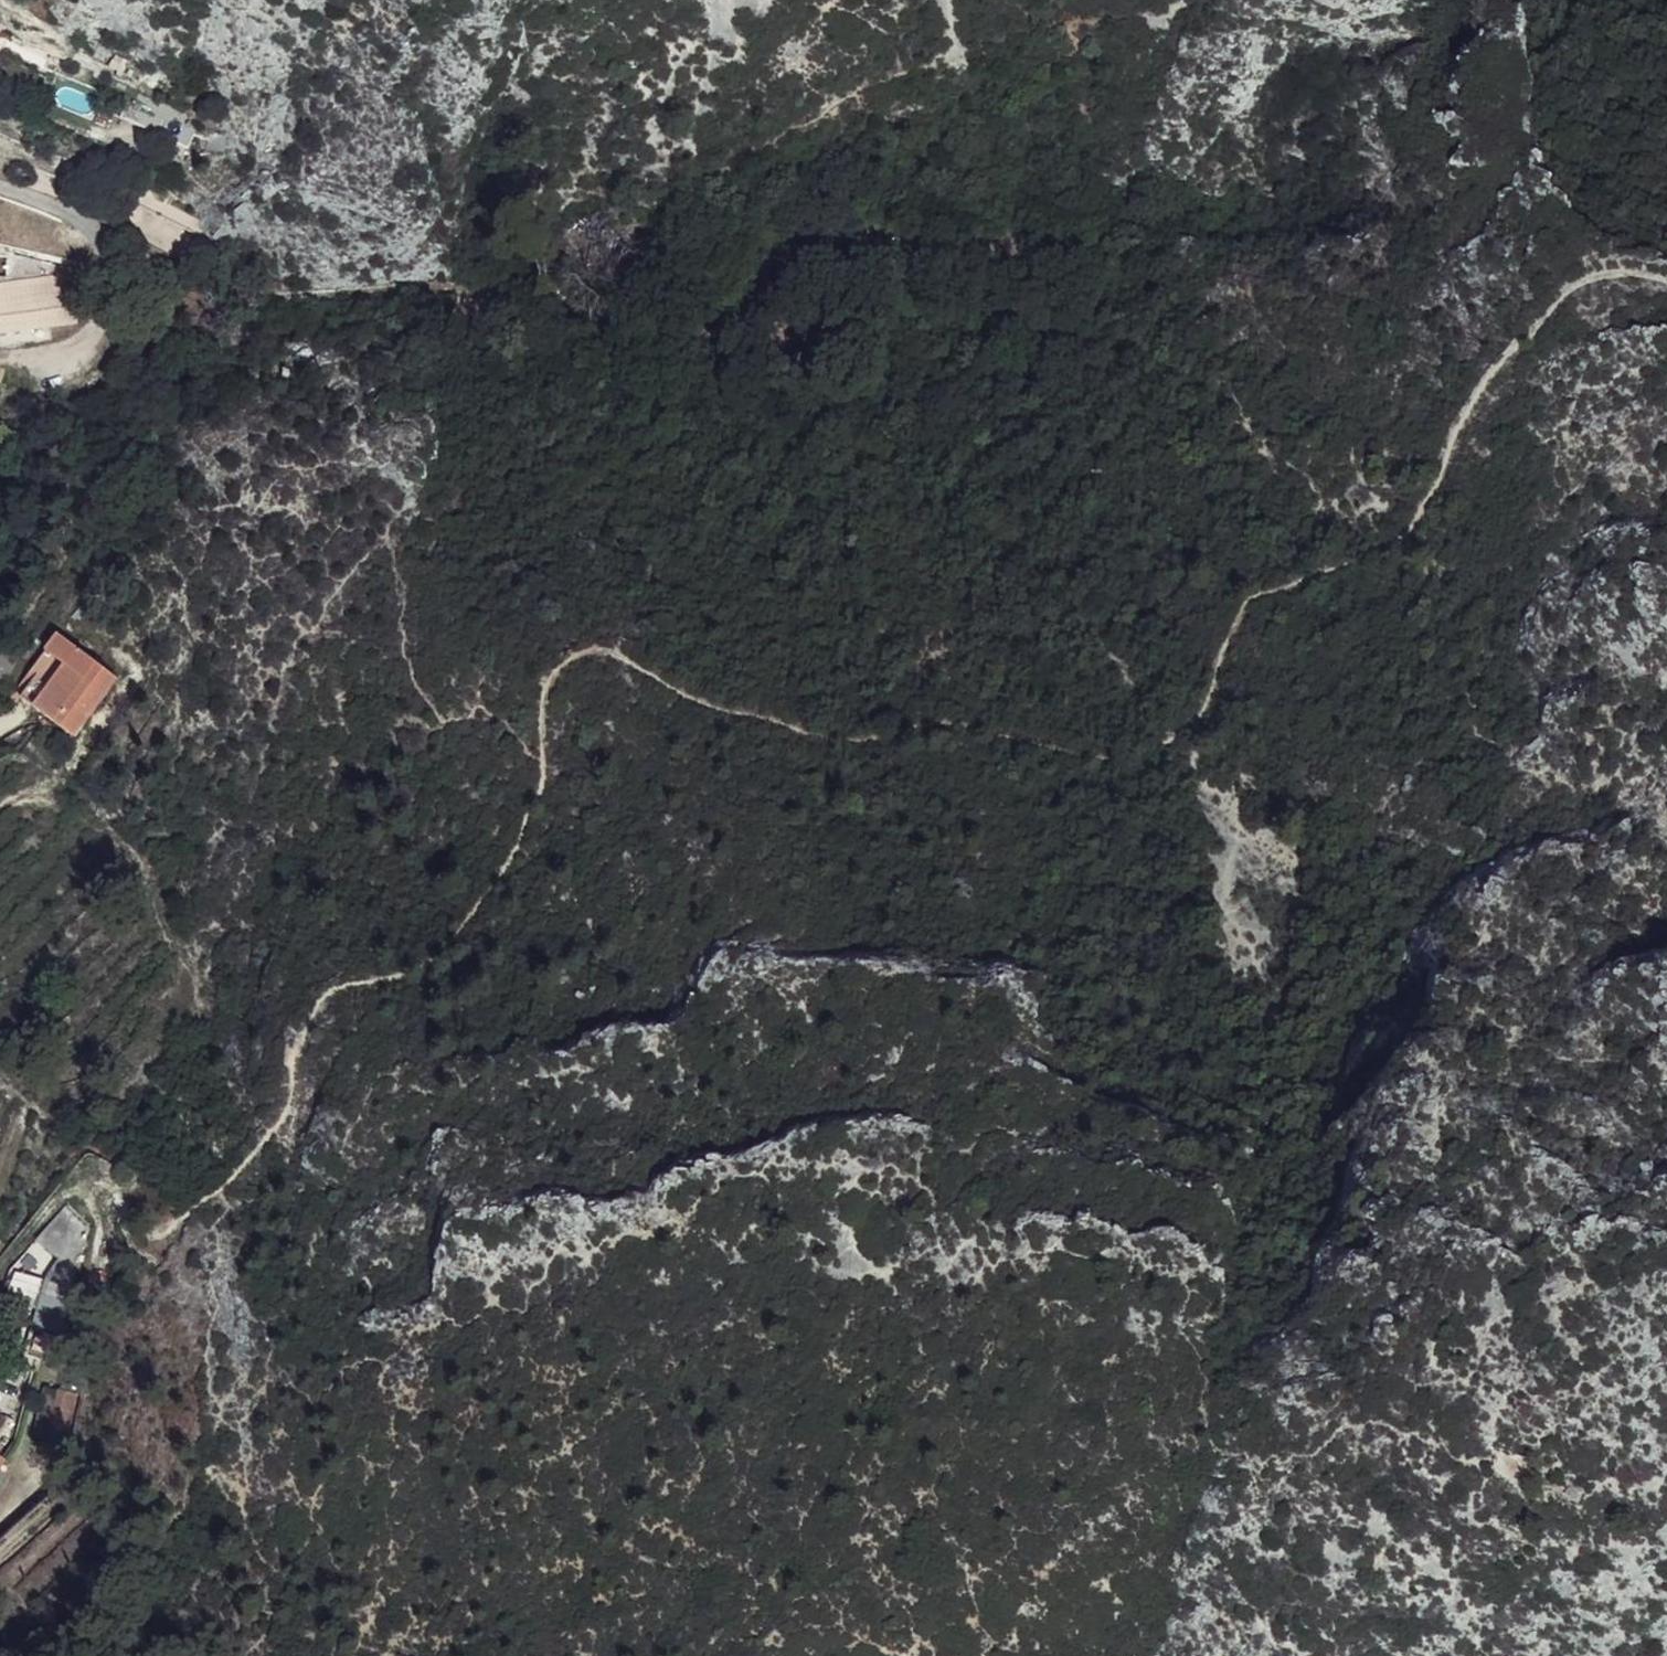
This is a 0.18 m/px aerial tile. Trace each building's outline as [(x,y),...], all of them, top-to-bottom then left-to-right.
[(0,295),(0,338),(38,333),(35,317),(74,312),(70,286),(0,295)] [(56,629),(41,652),(47,657),(23,694),(74,731),(114,671),(56,629)] [(70,1437),(74,1390),(38,1387),(35,1435),(70,1437)] [(45,1515),(25,1556),(41,1565),(64,1522),(45,1515)]
